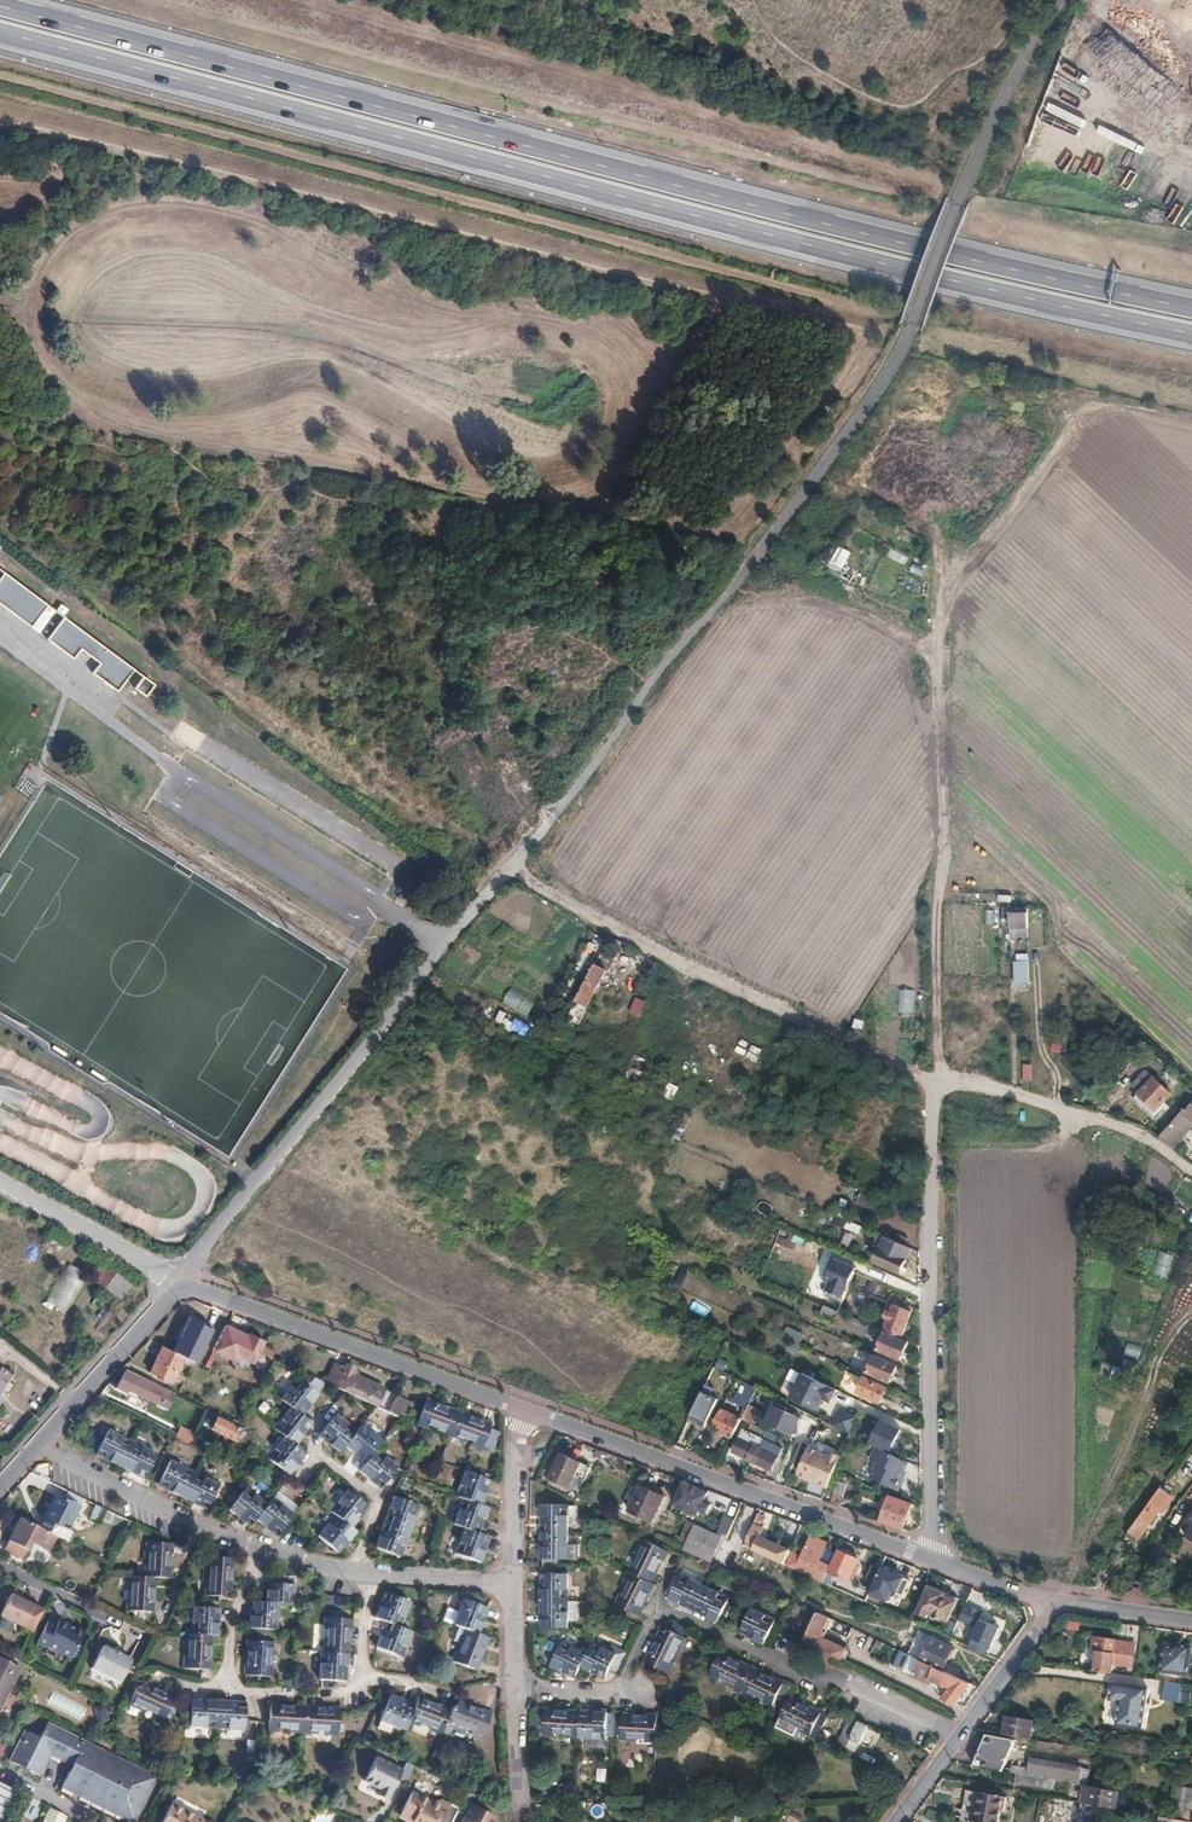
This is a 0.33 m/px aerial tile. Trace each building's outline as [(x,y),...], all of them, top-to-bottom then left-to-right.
[(827,572),(842,577),(852,552),(837,546),(827,572)] [(855,585),(861,571),(851,567),(845,581),(855,585)] [(0,579),(0,606),(30,629),(46,608),(3,575),(0,579)] [(133,672),(62,620),(46,641),(72,660),(79,650),(99,665),(92,676),(117,694),(133,672)] [(75,657),(93,670),(97,664),(80,651),(75,657)] [(134,690),(145,699),(154,687),(142,679),(134,690)] [(985,924),(994,925),(995,910),(985,910),(985,924)] [(1029,928),(1029,912),(1009,913),(1010,928),(1029,928)] [(583,1023),(612,968),(618,956),(606,950),(573,1014),(578,1017),(576,1021),(580,1023),(583,1023)] [(1030,985),(1030,964),(1016,965),(1016,985),(1030,985)] [(527,1017),(536,1001),(511,987),(502,1003),(527,1017)] [(634,997),(631,1014),(642,1016),(646,999),(634,997)] [(575,1033),(580,1023),(576,1021),(578,1017),(573,1014),(571,1018),(565,1029),(575,1033)] [(1180,1075),(1173,1067),(1167,1073),(1175,1080),(1180,1075)] [(1156,1110),(1171,1094),(1153,1077),(1138,1092),(1156,1110)] [(997,1105),(998,1097),(966,1093),(965,1101),(997,1105)] [(1191,1124),(1191,1105),(1181,1119),(1178,1116),(1159,1137),(1172,1147),(1178,1140),(1174,1136),(1181,1127),(1187,1131),(1191,1124)] [(859,1195),(857,1205),(872,1208),(874,1198),(859,1195)] [(848,1219),(845,1227),(859,1233),(863,1225),(848,1219)] [(900,1272),(911,1247),(904,1245),(884,1236),(874,1260),(900,1272)] [(1167,1277),(1174,1255),(1161,1251),(1154,1273),(1167,1277)] [(841,1310),(854,1273),(830,1264),(816,1301),(841,1310)] [(103,1265),(92,1280),(120,1300),(131,1285),(103,1265)] [(44,1300),(64,1313),(83,1285),(63,1272),(44,1300)] [(706,1316),(709,1308),(694,1301),(691,1309),(706,1316)] [(901,1337),(912,1312),(895,1304),(884,1330),(901,1337)] [(869,1333),(872,1325),(851,1316),(848,1323),(869,1333)] [(227,1325),(214,1349),(236,1360),(249,1336),(227,1325)] [(801,1342),(805,1332),(787,1326),(784,1336),(801,1342)] [(902,1359),(909,1342),(887,1333),(879,1350),(902,1359)] [(1129,1342),(1125,1354),(1139,1359),(1143,1347),(1129,1342)] [(277,1351),(265,1345),(261,1352),(274,1358),(277,1351)] [(185,1356),(163,1346),(152,1371),(173,1381),(185,1356)] [(866,1371),(873,1354),(857,1348),(850,1364),(866,1371)] [(890,1382),(897,1365),(875,1356),(867,1373),(890,1382)] [(387,1386),(356,1371),(358,1367),(346,1361),(344,1365),(336,1362),(328,1380),(379,1403),(387,1386)] [(143,1392),(164,1402),(169,1392),(125,1371),(116,1389),(127,1393),(128,1391),(130,1392),(132,1388),(142,1393),(143,1392)] [(313,1405),(330,1384),(307,1373),(285,1399),(294,1407),(276,1428),(287,1437),(270,1458),(289,1473),(301,1458),(306,1453),(295,1443),(306,1430),(312,1423),(304,1416),(313,1405)] [(791,1402),(818,1417),(825,1405),(831,1408),(839,1394),(805,1375),(791,1402)] [(10,1385),(0,1377),(0,1398),(10,1385)] [(882,1402),(888,1387),(866,1378),(860,1392),(882,1402)] [(750,1404),(757,1388),(750,1384),(741,1403),(748,1407),(750,1404)] [(419,1397),(399,1389),(390,1411),(408,1419),(419,1397)] [(169,1392),(164,1402),(171,1405),(176,1395),(169,1392)] [(715,1421),(723,1405),(701,1394),(694,1410),(715,1421)] [(749,1423),(757,1407),(750,1404),(748,1407),(743,1418),(742,1419),(749,1423)] [(787,1431),(795,1413),(775,1404),(767,1422),(787,1431)] [(426,1406),(417,1430),(489,1455),(496,1437),(489,1435),(491,1429),(426,1406)] [(742,1419),(743,1418),(723,1409),(717,1422),(724,1426),(721,1432),(733,1437),(742,1419)] [(856,1419),(840,1411),(833,1427),(849,1435),(856,1419)] [(328,1435),(332,1439),(346,1450),(351,1445),(374,1463),(369,1470),(379,1478),(388,1485),(406,1464),(387,1448),(391,1443),(369,1424),(365,1429),(345,1414),(328,1435)] [(891,1451),(902,1429),(882,1420),(872,1442),(891,1451)] [(239,1433),(218,1423),(212,1434),(233,1444),(239,1433)] [(190,1443),(195,1432),(179,1426),(174,1437),(190,1443)] [(102,1428),(90,1451),(139,1473),(151,1451),(102,1428)] [(763,1439),(767,1431),(762,1429),(758,1437),(763,1439)] [(752,1461),(763,1439),(758,1437),(746,1431),(743,1439),(740,1438),(734,1452),(752,1461)] [(776,1456),(779,1448),(763,1439),(752,1461),(771,1470),(778,1457),(776,1456)] [(899,1474),(903,1470),(907,1461),(875,1446),(868,1458),(876,1462),(869,1475),(895,1489),(900,1479),(899,1474)] [(798,1479),(828,1491),(840,1464),(810,1451),(798,1479)] [(571,1485),(577,1470),(574,1469),(579,1459),(562,1453),(552,1476),(571,1485)] [(214,1481),(164,1458),(153,1481),(202,1504),(214,1481)] [(487,1480),(464,1470),(453,1494),(461,1498),(449,1523),(461,1529),(450,1553),(472,1563),(483,1539),(471,1533),(483,1508),(475,1505),(487,1480)] [(240,1483),(224,1503),(245,1520),(251,1514),(271,1531),(288,1512),(267,1494),(261,1501),(240,1483)] [(364,1498),(345,1483),(328,1503),(334,1508),(317,1529),(336,1545),(354,1525),(346,1519),(364,1498)] [(689,1483),(681,1501),(701,1509),(709,1492),(689,1483)] [(665,1493),(642,1484),(631,1511),(655,1520),(665,1493)] [(56,1536),(68,1541),(73,1531),(67,1529),(83,1499),(68,1491),(64,1499),(56,1496),(45,1518),(44,1517),(39,1527),(56,1536)] [(911,1502),(886,1493),(886,1495),(911,1504),(911,1502)] [(902,1530),(911,1504),(886,1495),(884,1498),(887,1499),(880,1522),(898,1529),(902,1530)] [(396,1498),(372,1548),(394,1558),(417,1508),(396,1498)] [(1177,1527),(1191,1505),(1182,1498),(1167,1519),(1177,1527)] [(568,1543),(568,1515),(568,1502),(543,1503),(544,1557),(568,1557),(568,1556),(568,1543)] [(568,1502),(568,1515),(578,1515),(578,1502),(568,1502)] [(1139,1537),(1158,1511),(1150,1505),(1131,1531),(1139,1537)] [(98,1521),(104,1509),(96,1506),(90,1518),(98,1521)] [(772,1546),(759,1540),(765,1525),(761,1524),(765,1515),(760,1512),(752,1528),(748,1537),(745,1545),(768,1555),(782,1561),(785,1563),(792,1548),(783,1544),(782,1547),(773,1543),(772,1546)] [(725,1514),(718,1531),(728,1535),(735,1518),(725,1514)] [(39,1527),(19,1518),(4,1549),(23,1558),(27,1550),(31,1543),(33,1544),(48,1551),(56,1536),(39,1527)] [(695,1522),(684,1548),(712,1561),(724,1536),(695,1522)] [(796,1568),(824,1581),(836,1553),(825,1547),(827,1543),(810,1536),(796,1568)] [(663,1549),(643,1539),(628,1569),(630,1571),(617,1601),(639,1611),(653,1581),(649,1579),(663,1549)] [(145,1562),(144,1577),(154,1578),(166,1578),(168,1554),(170,1554),(170,1543),(143,1542),(143,1553),(146,1553),(146,1562),(145,1562)] [(581,1543),(568,1543),(568,1556),(581,1556),(581,1543)] [(831,1584),(834,1579),(836,1573),(850,1579),(859,1559),(838,1549),(836,1553),(824,1581),(831,1584)] [(232,1562),(208,1561),(207,1600),(230,1601),(232,1562)] [(568,1569),(543,1571),(544,1625),(569,1624),(568,1569)] [(153,1602),(154,1578),(144,1577),(131,1576),(130,1592),(132,1592),(131,1601),(128,1601),(128,1612),(155,1613),(155,1602),(153,1602)] [(680,1576),(670,1597),(719,1619),(729,1598),(680,1576)] [(249,1604),(248,1632),(274,1633),(276,1605),(291,1605),(292,1580),(265,1578),(263,1604),(249,1604)] [(867,1600),(869,1595),(834,1579),(831,1584),(867,1600)] [(884,1608),(893,1589),(875,1581),(869,1595),(867,1600),(884,1608)] [(938,1589),(927,1584),(916,1610),(927,1615),(929,1613),(947,1621),(956,1600),(937,1592),(938,1589)] [(957,1598),(938,1589),(937,1592),(956,1600),(957,1598)] [(43,1610),(27,1603),(21,1600),(21,1596),(15,1593),(10,1595),(0,1615),(0,1616),(32,1632),(43,1610)] [(409,1604),(388,1594),(377,1617),(384,1620),(372,1645),(393,1655),(404,1630),(398,1627),(409,1604)] [(484,1614),(462,1603),(452,1623),(462,1627),(446,1660),(466,1670),(482,1638),(474,1634),(484,1614)] [(751,1608),(741,1630),(764,1640),(774,1619),(751,1608)] [(804,1639),(842,1657),(846,1647),(821,1635),(830,1616),(817,1611),(804,1639)] [(216,1614),(192,1613),(191,1641),(186,1641),(184,1676),(208,1677),(210,1641),(214,1642),(216,1614)] [(1067,1628),(1080,1630),(1081,1619),(1069,1617),(1067,1628)] [(999,1627),(980,1618),(971,1636),(991,1644),(999,1627)] [(344,1681),(347,1620),(323,1619),(321,1653),(320,1653),(319,1680),(344,1681)] [(63,1655),(75,1630),(58,1622),(56,1627),(47,1623),(37,1644),(45,1649),(46,1647),(63,1655)] [(673,1624),(669,1632),(681,1638),(682,1638),(686,1630),(673,1624)] [(913,1644),(917,1628),(909,1626),(904,1641),(913,1644)] [(954,1628),(950,1636),(964,1643),(968,1635),(954,1628)] [(681,1638),(669,1632),(667,1637),(661,1634),(646,1664),(664,1673),(681,1638)] [(968,1635),(964,1643),(977,1649),(981,1641),(968,1635)] [(932,1636),(920,1659),(941,1669),(946,1658),(953,1645),(932,1636)] [(1098,1651),(1095,1670),(1112,1673),(1113,1663),(1130,1665),(1133,1646),(1115,1643),(1116,1641),(1095,1638),(1092,1649),(1098,1651)] [(617,1658),(612,1655),(594,1647),(589,1657),(563,1644),(552,1667),(578,1679),(583,1670),(606,1681),(612,1669),(617,1658)] [(120,1654),(113,1650),(103,1645),(92,1667),(120,1681),(131,1659),(120,1654)] [(802,1645),(797,1655),(795,1660),(805,1665),(812,1650),(802,1645)] [(1187,1674),(1191,1647),(1181,1645),(1180,1648),(1165,1646),(1161,1670),(1187,1674)] [(247,1646),(245,1681),(268,1682),(270,1647),(247,1646)] [(408,1648),(406,1657),(418,1659),(419,1650),(408,1648)] [(954,1703),(970,1682),(952,1674),(941,1669),(920,1659),(899,1649),(892,1664),(928,1680),(929,1678),(945,1685),(939,1696),(954,1703)] [(614,1651),(612,1655),(617,1658),(612,1669),(620,1673),(627,1657),(614,1651)] [(773,1704),(783,1685),(766,1676),(720,1654),(711,1674),(773,1704)] [(21,1668),(0,1657),(0,1710),(21,1668)] [(941,1669),(952,1674),(957,1663),(946,1658),(941,1669)] [(139,1681),(128,1700),(161,1716),(171,1697),(139,1681)] [(1141,1729),(1147,1686),(1112,1681),(1109,1699),(1120,1701),(1116,1725),(1141,1729)] [(1163,1700),(1182,1703),(1185,1684),(1166,1681),(1163,1700)] [(383,1694),(372,1716),(385,1722),(397,1727),(405,1711),(437,1727),(442,1717),(476,1733),(485,1714),(452,1697),(449,1703),(416,1687),(407,1706),(383,1694)] [(780,1720),(776,1728),(786,1732),(787,1735),(792,1738),(796,1737),(800,1730),(814,1737),(824,1717),(789,1700),(780,1720)] [(189,1704),(189,1729),(242,1731),(243,1706),(189,1704)] [(268,1705),(267,1732),(337,1736),(338,1707),(268,1705)] [(105,1706),(94,1709),(98,1723),(108,1720),(105,1706)] [(385,1722),(372,1716),(368,1725),(380,1731),(385,1722)] [(868,1724),(850,1716),(839,1741),(856,1749),(868,1724)] [(1007,1716),(1004,1734),(1033,1739),(1036,1721),(1007,1716)] [(548,1744),(588,1744),(606,1745),(609,1745),(610,1719),(548,1718),(548,1744)] [(627,1720),(627,1723),(626,1742),(626,1745),(660,1746),(661,1720),(627,1720)] [(9,1760),(19,1765),(29,1770),(39,1774),(50,1753),(72,1764),(61,1786),(134,1821),(156,1776),(47,1721),(39,1736),(24,1729),(9,1760)] [(626,1742),(627,1723),(617,1723),(616,1742),(626,1742)] [(989,1735),(976,1766),(1019,1773),(1033,1776),(1037,1777),(1082,1785),(1085,1767),(1033,1758),(1032,1767),(1016,1765),(1015,1768),(1007,1767),(1018,1740),(989,1735)] [(606,1745),(588,1744),(588,1755),(607,1755),(606,1745)] [(414,1766),(404,1761),(401,1768),(375,1755),(363,1779),(379,1787),(376,1793),(387,1799),(398,1777),(406,1781),(414,1766)] [(1036,1785),(1037,1777),(1033,1776),(1019,1773),(1017,1782),(1036,1785)] [(0,1782),(0,1819),(14,1789),(0,1782)] [(1175,1806),(1191,1808),(1191,1787),(1177,1785),(1175,1806)] [(1087,1803),(1103,1805),(1119,1808),(1120,1808),(1123,1792),(1110,1790),(1090,1786),(1087,1803)] [(983,1790),(977,1821),(1001,1821),(1003,1808),(1007,1809),(1010,1796),(983,1790)] [(459,1809),(442,1800),(432,1801),(411,1791),(398,1816),(411,1821),(453,1821),(459,1809)] [(1051,1818),(1050,1821),(1069,1821),(1071,1803),(1044,1800),(1042,1817),(1051,1818)] [(169,1803),(160,1821),(208,1821),(169,1803)] [(1103,1805),(1087,1803),(1083,1821),(1100,1821),(1103,1805)] [(471,1805),(462,1821),(493,1821),(495,1818),(471,1805)] [(50,1807),(42,1821),(63,1821),(66,1815),(50,1807)]
